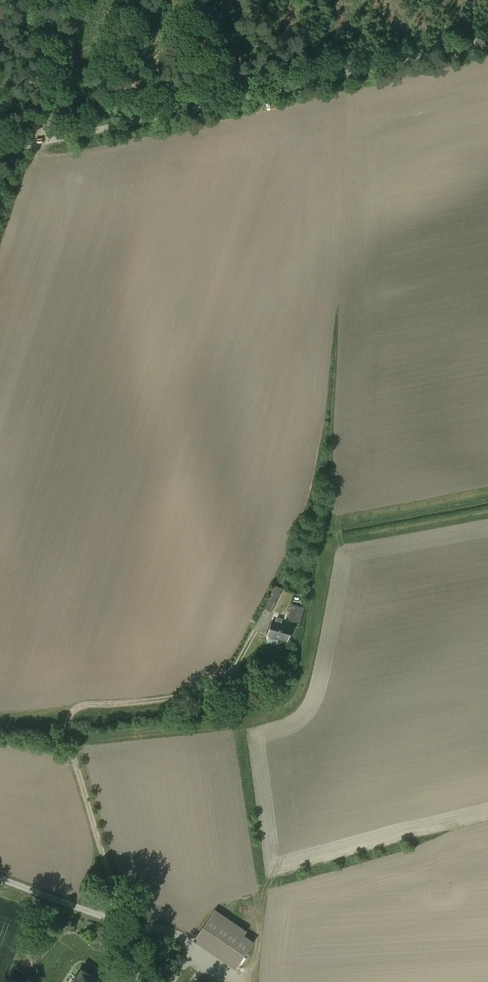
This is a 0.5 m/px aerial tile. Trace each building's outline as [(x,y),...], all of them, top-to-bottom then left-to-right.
[(274,586),(264,606),(271,609),(281,589),(274,586)] [(301,622),(305,607),(292,604),(288,619),(301,622)] [(272,621),(266,642),(277,645),(279,639),(287,642),(292,627),(272,621)] [(243,932),(211,910),(191,940),(234,968),(250,944),(240,937),(243,932)] [(82,969),(77,975),(72,981),(101,981),(82,969)]
